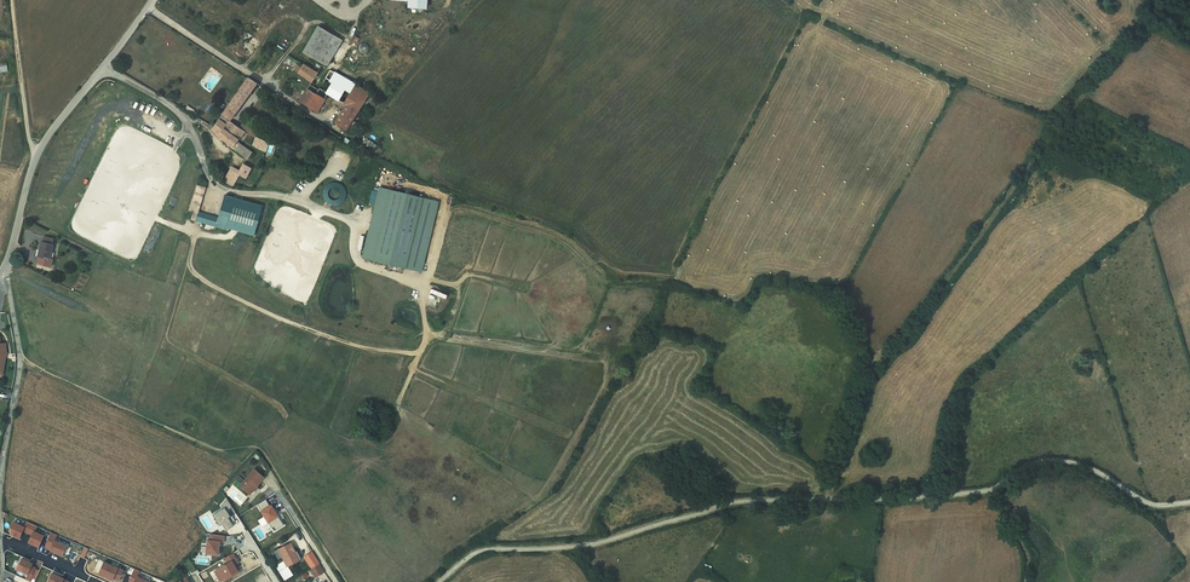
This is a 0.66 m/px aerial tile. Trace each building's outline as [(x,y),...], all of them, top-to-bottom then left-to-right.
[(406,8),(425,10),(425,0),(407,0),(406,8)] [(342,40),(318,26),(303,52),(327,66),(342,40)] [(305,64),(298,73),(312,81),(312,82),(318,73),(317,72),(305,64)] [(322,65),(317,72),(318,73),(312,82),(312,81),(310,85),(319,90),(320,89),(327,93),(334,82),(326,78),(330,69),(322,65)] [(354,84),(330,69),(326,78),(334,82),(327,93),(338,99),(344,88),(350,92),(354,84)] [(257,83),(248,77),(221,116),(229,122),(230,121),(246,98),(248,99),(249,98),(247,97),(257,83)] [(370,93),(354,84),(350,92),(344,103),(347,105),(347,104),(358,111),(370,93)] [(307,89),(300,101),(317,112),(325,99),(307,89)] [(347,104),(347,105),(335,123),(346,130),(358,111),(347,104)] [(229,122),(221,116),(212,130),(218,136),(233,148),(244,131),(243,131),(240,128),(230,121),(229,122)] [(254,137),(256,138),(257,134),(247,128),(244,131),(248,134),(250,135),(252,136),(254,137)] [(241,144),(248,134),(244,131),(233,148),(247,159),(252,153),(241,144)] [(379,142),(366,132),(363,135),(370,140),(377,145),(379,142)] [(269,143),(256,138),(255,142),(253,146),(266,152),(269,143)] [(377,145),(370,140),(366,145),(373,150),(377,145)] [(275,145),(269,143),(266,152),(263,161),(270,163),(275,145)] [(251,169),(243,165),(239,172),(238,174),(239,174),(246,178),(251,169)] [(232,186),(239,174),(238,174),(239,172),(231,167),(223,182),(232,186)] [(328,185),(325,188),(324,192),(324,195),(325,199),(327,202),(331,204),(334,205),(338,204),(342,203),(344,200),(346,196),(346,192),(344,188),(342,185),(339,183),(335,183),(331,183),(328,185)] [(205,188),(196,185),(193,193),(203,195),(205,188)] [(436,201),(379,187),(363,255),(419,271),(436,201)] [(203,195),(193,193),(189,208),(188,211),(197,214),(198,212),(203,195)] [(224,194),(218,217),(198,212),(197,214),(195,221),(254,237),(262,205),(224,194)] [(52,244),(53,239),(43,236),(42,242),(41,242),(39,250),(40,250),(37,263),(51,266),(52,259),(49,259),(51,252),(53,252),(54,246),(52,245),(53,245),(52,244)] [(254,469),(240,486),(250,494),(264,478),(254,469)] [(227,498),(221,505),(223,508),(213,515),(220,525),(222,523),(226,530),(234,525),(231,522),(233,521),(227,511),(233,507),(227,498)] [(279,512),(276,507),(274,509),(272,505),(270,506),(266,499),(257,504),(265,516),(264,517),(268,523),(269,522),(272,528),(274,527),(276,530),(284,525),(278,516),(277,517),(275,514),(279,512)] [(1010,510),(1015,521),(1021,518),(1016,507),(1010,510)] [(29,542),(39,547),(44,536),(35,532),(37,526),(27,522),(24,527),(13,522),(11,528),(11,534),(20,538),(23,530),(32,534),(29,542)] [(58,535),(51,532),(44,547),(51,550),(50,550),(63,556),(67,546),(55,541),(58,535)] [(211,534),(210,540),(208,540),(206,553),(218,555),(220,542),(224,542),(224,536),(211,534)] [(287,566),(298,561),(294,553),(295,552),(291,543),(278,549),(279,550),(282,557),(287,566)] [(311,569),(318,564),(320,564),(312,552),(303,557),(311,569)] [(224,558),(228,563),(214,571),(220,581),(238,571),(234,565),(238,563),(233,553),(224,558)] [(32,564),(22,559),(17,569),(27,574),(25,580),(29,581),(36,568),(31,566),(32,564)] [(118,568),(104,562),(99,574),(113,580),(114,578),(119,581),(124,571),(118,568)] [(318,564),(311,569),(316,577),(323,572),(318,564)] [(135,569),(129,581),(149,581),(138,577),(140,571),(135,569)] [(52,574),(48,581),(69,581),(64,580),(64,579),(52,574)]
